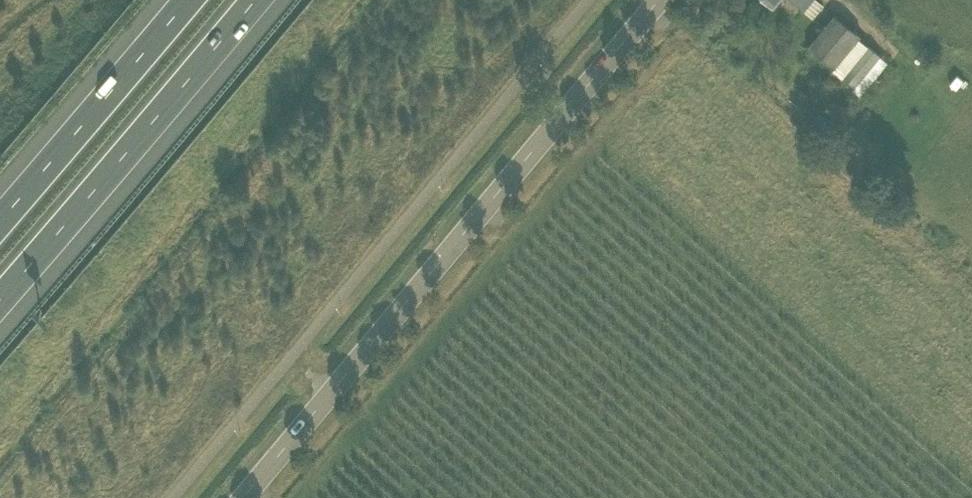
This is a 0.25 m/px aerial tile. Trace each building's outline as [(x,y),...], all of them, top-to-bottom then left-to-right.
[(805,10),(812,0),(793,0),(805,10)] [(833,15),(809,47),(844,74),(868,42),(833,15)] [(880,54),(868,44),(841,77),(853,87),(880,54)] [(802,88),(797,94),(804,99),(808,93),(802,88)]
